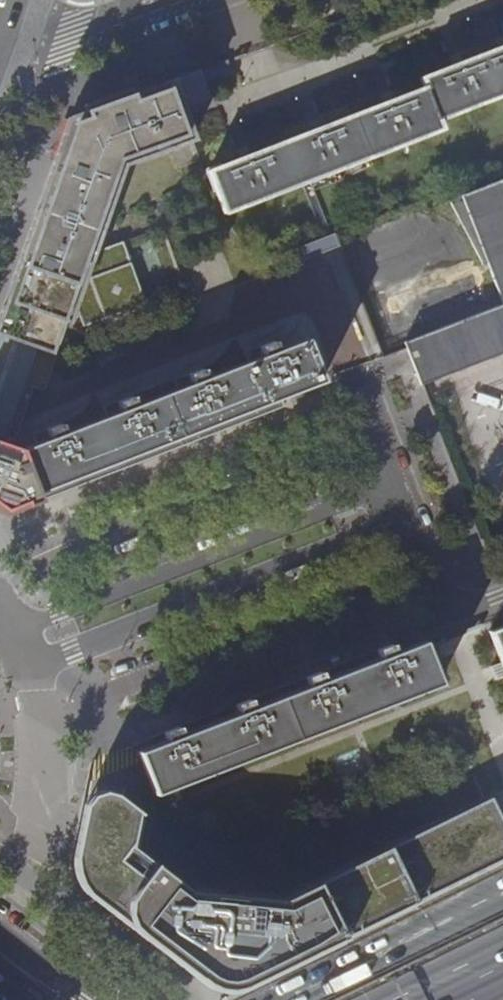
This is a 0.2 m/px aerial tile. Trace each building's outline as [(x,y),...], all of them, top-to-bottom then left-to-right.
[(225,213),(442,130),(438,120),(502,95),(502,46),(436,72),(421,78),(424,87),(397,98),(305,133),(226,164),(208,171),(225,213)] [(172,81),(116,102),(70,118),(65,133),(47,185),(29,236),(19,263),(0,319),(0,444),(12,449),(32,389),(43,392),(71,312),(77,314),(83,328),(145,304),(121,242),(99,250),(95,249),(124,165),(193,140),(186,119),(188,119),(186,113),(184,114),(182,109),(211,99),(206,85),(233,76),(228,61),(181,78),(172,81)] [(449,201),(475,269),(487,264),(502,304),(404,342),(407,348),(421,385),(502,353),(502,180),(449,201)] [(306,261),(339,248),(334,235),(301,248),(306,261)] [(202,369),(174,380),(131,396),(104,407),(107,416),(64,433),(61,424),(33,435),(36,444),(21,450),(47,516),(77,504),(141,479),(213,451),(274,427),(299,418),(290,393),(322,381),(306,339),(277,351),(273,341),(245,352),(249,362),(206,378),(202,369)] [(47,516),(21,450),(12,449),(0,444),(0,521),(9,531),(47,516)] [(490,632),(502,662),(492,666),(494,673),(497,680),(502,677),(502,627),(490,632)] [(150,737),(135,743),(154,793),(438,683),(424,647),(422,642),(393,653),(390,644),(380,648),(341,663),(306,677),(261,694),(221,710),(190,722),(150,737)] [(502,860),(502,810),(495,794),(394,843),(319,880),(281,898),(184,890),(130,845),(134,802),(126,793),(114,786),(98,787),(89,794),(83,804),(74,846),(70,862),(71,876),(85,896),(116,920),(172,962),(212,992),(223,992),(232,991),(240,988),(348,936),(422,899),(502,860)]
